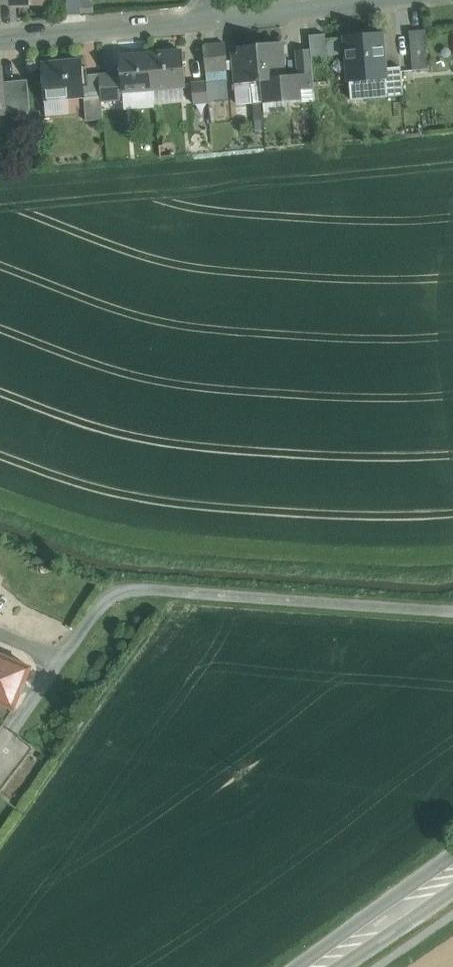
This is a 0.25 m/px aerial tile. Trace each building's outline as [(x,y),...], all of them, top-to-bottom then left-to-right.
[(426,30),(410,31),(414,70),(429,69),(426,30)] [(383,34),(346,37),(350,80),(351,80),(352,100),(388,97),(386,69),(383,34)] [(325,35),(310,36),(313,60),(327,59),(325,35)] [(310,36),(296,37),(298,61),(313,60),(310,36)] [(275,43),(258,45),(263,102),(273,100),(271,81),(286,79),(284,54),(276,54),(275,43)] [(258,45),(240,46),(240,53),(233,54),(236,84),(237,84),(251,82),(253,102),(253,103),(263,102),(258,45)] [(183,52),(151,54),(154,88),(186,86),(183,52)] [(151,54),(119,57),(123,91),(154,88),(151,54)] [(82,61),(42,64),(45,99),(85,96),(83,76),(82,61)] [(401,67),(386,69),(388,96),(404,95),(401,67)] [(115,73),(100,74),(102,95),(102,102),(118,101),(115,73)] [(100,74),(83,76),(85,96),(102,95),(100,74)] [(28,80),(2,82),(5,114),(31,111),(28,80)] [(207,82),(192,84),(194,103),(209,102),(207,82)] [(251,82),(237,84),(238,104),(253,102),(251,82)] [(102,95),(85,96),(87,121),(104,119),(102,102),(102,95)] [(0,654),(0,702),(14,708),(20,694),(24,693),(27,685),(25,682),(31,667),(0,654)]
